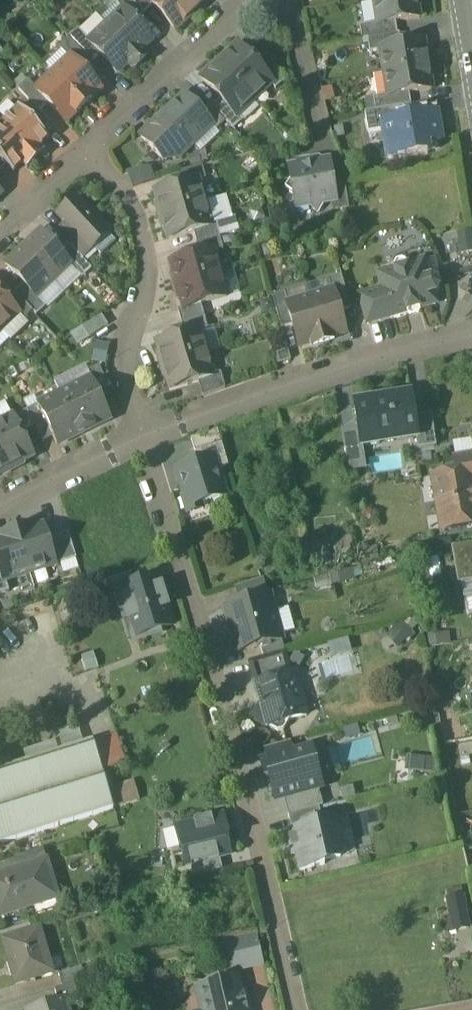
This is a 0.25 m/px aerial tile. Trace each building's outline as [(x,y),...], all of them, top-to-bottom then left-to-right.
[(112,0),(110,0),(94,15),(97,17),(106,28),(123,12),(112,0)] [(143,15),(130,0),(112,0),(123,12),(124,11),(135,23),(143,15)] [(143,15),(152,6),(147,1),(148,0),(130,0),(143,15)] [(193,15),(179,0),(148,0),(147,1),(152,6),(176,32),(193,15)] [(193,15),(209,0),(179,0),(193,15)] [(416,0),(389,0),(374,3),(378,25),(378,26),(395,23),(419,19),(416,0)] [(123,12),(106,28),(141,64),(146,59),(146,55),(142,51),(150,44),(151,40),(135,23),(124,11),(123,12)] [(80,33),(90,43),(106,28),(97,17),(80,33)] [(362,41),(368,40),(397,35),(395,23),(378,26),(378,25),(359,28),(362,41)] [(136,69),(141,64),(106,28),(90,43),(89,44),(100,56),(116,73),(120,73),(128,65),(131,69),(136,69)] [(68,40),(91,64),(100,56),(89,44),(90,43),(80,33),(78,31),(68,40)] [(399,35),(397,35),(368,40),(370,53),(381,52),(380,50),(401,47),(399,35)] [(91,64),(68,40),(59,49),(69,60),(70,59),(83,72),(91,64)] [(381,52),(384,74),(428,66),(424,43),(401,47),(380,50),(381,52)] [(237,48),(219,64),(254,101),(270,85),(271,84),(255,68),(237,48)] [(69,60),(59,49),(42,64),(53,75),(69,60)] [(270,85),(275,91),(287,81),(265,58),(255,68),(271,84),(270,85)] [(69,60),(53,75),(83,108),(101,92),(83,72),(70,59),(69,60)] [(237,116),(254,101),(219,64),(202,81),(220,101),(236,117),(237,116)] [(432,90),(428,66),(384,74),(388,96),(388,97),(409,94),(432,90)] [(66,125),(83,108),(53,75),(36,91),(35,92),(47,105),(66,125)] [(18,91),(34,108),(39,113),(47,105),(35,92),(36,91),(28,82),(18,91)] [(373,98),(376,112),(400,108),(402,107),(411,106),(409,94),(388,97),(388,96),(373,98)] [(184,97),(164,117),(191,146),(211,127),(212,127),(200,114),(184,97)] [(220,101),(212,109),(225,124),(233,131),(243,122),(237,116),(236,117),(220,101)] [(216,132),(225,124),(212,109),(209,106),(200,114),(212,127),(211,127),(216,132)] [(402,119),(417,117),(416,115),(415,113),(410,114),(402,107),(400,108),(402,119)] [(50,126),(39,113),(34,108),(25,116),(42,134),(50,126)] [(402,119),(400,108),(376,112),(365,114),(368,133),(384,130),(383,125),(399,122),(398,120),(402,119)] [(18,109),(1,126),(36,163),(45,155),(40,150),(49,141),(42,134),(25,116),(18,109)] [(384,130),(389,158),(415,154),(423,143),(440,140),(436,114),(417,117),(402,119),(398,120),(399,122),(383,125),(384,130)] [(191,146),(164,117),(141,139),(163,162),(178,158),(191,146)] [(36,163),(1,126),(0,126),(0,160),(6,167),(13,175),(22,166),(27,171),(36,163)] [(211,127),(191,146),(200,154),(220,136),(216,132),(211,127)] [(308,207),(317,213),(324,204),(334,202),(335,202),(333,184),(329,163),(290,169),(292,181),(285,190),(294,197),(296,209),(308,207)] [(129,175),(133,188),(156,181),(152,168),(129,175)] [(179,174),(183,186),(198,181),(198,183),(206,180),(202,168),(179,174)] [(155,194),(161,217),(205,205),(198,183),(198,181),(183,186),(155,194)] [(334,202),(336,212),(349,210),(344,182),(333,184),(335,202),(334,202)] [(212,202),(205,205),(211,227),(216,225),(216,226),(230,222),(224,199),(212,202)] [(66,225),(91,252),(94,249),(108,235),(75,200),(58,216),(66,225)] [(211,228),(211,227),(205,205),(161,217),(168,240),(193,233),(211,228)] [(216,226),(219,238),(236,233),(232,222),(230,222),(216,226)] [(57,233),(67,244),(82,260),(91,252),(66,225),(57,233)] [(193,233),(196,245),(219,238),(216,226),(216,225),(211,227),(211,228),(193,233)] [(471,253),(471,234),(471,231),(457,233),(459,243),(461,255),(471,253)] [(40,233),(23,249),(53,282),(70,266),(71,266),(58,252),(40,233)] [(115,242),(108,235),(94,249),(100,256),(115,242)] [(223,250),(219,238),(196,245),(200,256),(213,252),(213,253),(223,250)] [(446,258),(461,255),(459,243),(444,245),(446,258)] [(92,270),(82,260),(67,244),(58,252),(71,266),(70,266),(82,279),(92,270)] [(37,298),(53,282),(23,249),(5,266),(23,285),(36,299),(37,298)] [(170,265),(177,288),(220,275),(213,253),(213,252),(200,256),(170,265)] [(434,260),(423,263),(428,281),(431,280),(440,277),(434,260)] [(383,292),(391,319),(435,306),(432,295),(435,294),(438,288),(436,283),(431,280),(428,281),(420,283),(415,266),(408,268),(407,265),(402,262),(396,264),(393,269),(394,272),(378,276),(383,292)] [(420,283),(428,281),(423,263),(415,266),(420,283)] [(82,279),(70,266),(53,282),(65,294),(82,279)] [(234,271),(220,275),(226,297),(240,293),(234,271)] [(226,297),(220,275),(177,288),(183,310),(183,311),(201,306),(226,298),(226,297)] [(333,292),(339,313),(351,310),(341,277),(328,281),(332,292),(333,292)] [(332,292),(328,281),(306,287),(310,298),(332,292)] [(65,294),(53,282),(37,298),(46,307),(48,310),(65,294)] [(288,305),(310,298),(306,287),(305,282),(276,291),(277,296),(285,293),(288,305)] [(14,293),(16,295),(33,313),(36,316),(46,307),(37,298),(36,299),(23,285),(14,293)] [(332,292),(310,298),(324,346),(330,344),(329,340),(334,339),(345,335),(339,313),(333,292),(332,292)] [(360,298),(368,325),(391,319),(383,292),(360,298)] [(272,297),(281,329),(293,326),(287,305),(288,305),(285,293),(277,296),(272,297)] [(1,331),(18,316),(18,315),(8,303),(0,295),(0,330),(1,331)] [(24,321),(33,313),(16,295),(8,303),(18,315),(18,316),(23,322),(24,321)] [(317,347),(324,346),(310,298),(288,305),(287,305),(293,326),(299,349),(311,345),(316,344),(317,347)] [(177,311),(181,324),(204,317),(201,306),(183,311),(183,310),(177,311)] [(18,316),(1,331),(10,342),(28,325),(24,321),(23,322),(18,316)] [(83,328),(89,338),(108,327),(102,316),(91,323),(83,328)] [(208,330),(204,317),(181,324),(184,335),(200,331),(200,332),(208,330)] [(89,338),(83,328),(70,336),(77,346),(89,338)] [(214,328),(208,330),(200,332),(206,354),(220,350),(214,328)] [(156,343),(163,367),(206,354),(200,332),(200,331),(184,335),(156,343)] [(91,362),(105,365),(109,345),(95,343),(91,362)] [(273,356),(275,366),(290,362),(288,352),(273,356)] [(213,376),(206,354),(163,367),(170,390),(198,382),(213,377),(213,376)] [(53,381),(59,395),(92,379),(88,371),(85,366),(53,381)] [(92,379),(98,392),(107,388),(97,367),(88,371),(92,379)] [(198,382),(203,397),(225,389),(220,374),(213,376),(213,377),(198,382)] [(92,379),(59,395),(79,435),(111,420),(98,392),(92,379)] [(57,446),(79,435),(59,395),(38,405),(52,436),(57,446)] [(356,420),(360,447),(380,444),(378,436),(416,431),(414,416),(413,412),(412,412),(409,395),(354,403),(356,420)] [(12,417),(5,403),(0,405),(0,423),(12,417)] [(35,427),(42,441),(52,436),(38,405),(27,411),(35,427)] [(35,427),(27,411),(15,416),(22,433),(35,427)] [(416,438),(418,449),(436,446),(431,414),(414,416),(416,431),(417,438),(416,438)] [(0,423),(0,446),(11,468),(33,457),(12,417),(0,423)] [(360,447),(356,420),(342,431),(345,449),(360,447)] [(378,436),(380,444),(416,438),(417,438),(416,431),(378,436)] [(191,440),(195,453),(221,445),(218,432),(191,440)] [(455,460),(471,457),(471,442),(471,439),(452,442),(455,460)] [(225,456),(221,445),(195,453),(198,464),(213,460),(225,456)] [(11,468),(0,446),(0,474),(11,468)] [(345,449),(348,469),(364,466),(360,447),(345,449)] [(213,460),(217,472),(228,466),(225,456),(213,460)] [(471,480),(471,457),(455,460),(454,460),(456,472),(470,470),(471,480)] [(186,498),(188,508),(201,504),(225,496),(217,472),(213,460),(198,464),(177,471),(186,498)] [(449,525),(471,522),(471,480),(470,470),(456,472),(432,476),(439,515),(447,514),(449,525)] [(439,515),(442,532),(471,527),(471,522),(449,525),(447,514),(439,515)] [(21,528),(16,530),(29,574),(57,565),(49,540),(45,526),(28,531),(21,528)] [(29,574),(16,530),(10,531),(6,538),(0,540),(0,577),(2,582),(5,581),(29,574)] [(49,540),(57,565),(60,564),(76,559),(68,534),(49,540)] [(458,584),(471,582),(471,544),(452,548),(458,584)] [(79,570),(76,559),(60,564),(63,575),(79,570)] [(108,582),(112,595),(122,591),(121,590),(134,586),(131,575),(119,578),(108,582)] [(9,592),(5,581),(2,582),(0,577),(0,595),(9,592)] [(140,617),(146,636),(172,628),(157,579),(134,586),(121,590),(122,591),(131,620),(140,617)] [(235,589),(239,606),(268,598),(267,592),(263,581),(235,589)] [(465,619),(471,617),(471,582),(458,584),(465,619)] [(226,609),(238,653),(280,641),(279,638),(273,613),(268,598),(239,606),(226,609)] [(288,609),(273,613),(279,638),(295,633),(288,609)] [(400,622),(385,638),(397,650),(405,642),(408,644),(415,636),(400,622)] [(348,640),(327,645),(331,659),(352,654),(348,640)] [(249,662),(255,685),(290,675),(284,653),(249,662)] [(294,692),(300,690),(295,674),(290,675),(294,692)] [(257,722),(277,733),(283,732),(289,722),(307,717),(300,690),(294,692),(290,675),(255,685),(261,705),(255,716),(257,722)] [(51,733),(54,743),(55,742),(58,753),(83,745),(78,726),(51,733)] [(125,765),(116,737),(93,744),(102,772),(125,765)] [(0,771),(0,844),(113,809),(93,742),(83,745),(58,753),(25,763),(0,771)] [(22,753),(25,763),(58,753),(55,742),(54,743),(22,753)] [(268,761),(292,754),(288,743),(265,749),(268,761)] [(270,780),(276,802),(284,800),(318,791),(322,790),(316,766),(304,769),(299,752),(292,754),(268,761),(261,763),(266,781),(270,780)] [(438,759),(405,756),(404,773),(436,776),(438,759)] [(127,785),(114,790),(118,806),(132,802),(127,785)] [(352,787),(339,791),(342,802),(355,799),(352,787)] [(284,800),(288,817),(319,809),(323,808),(318,791),(284,800)] [(288,817),(292,833),(304,830),(303,826),(322,822),(319,809),(288,817)] [(187,866),(190,865),(219,858),(229,856),(225,839),(227,838),(222,817),(176,828),(176,830),(181,848),(182,853),(184,853),(187,866)] [(297,854),(301,871),(325,866),(324,862),(341,858),(335,834),(339,833),(335,818),(322,822),(303,826),(304,830),(292,833),(288,833),(293,855),(297,854)] [(167,851),(181,848),(176,830),(163,833),(167,851)] [(15,859),(18,871),(46,862),(42,850),(15,859)] [(219,858),(190,865),(193,877),(222,870),(219,858)] [(25,910),(23,903),(55,893),(46,862),(18,871),(0,876),(0,918),(25,910)] [(23,903),(25,910),(57,900),(55,893),(23,903)] [(451,920),(453,931),(468,928),(462,897),(447,900),(451,920)] [(5,941),(17,983),(52,973),(51,973),(47,974),(44,965),(49,963),(39,931),(5,941)] [(221,946),(228,973),(263,965),(256,937),(221,946)] [(60,977),(63,988),(86,981),(83,970),(60,977)] [(90,995),(86,981),(63,988),(55,990),(58,1003),(65,1001),(65,1003),(90,995)] [(245,995),(240,996),(236,981),(202,989),(207,1009),(249,1009),(245,995)] [(65,1003),(65,1001),(58,1003),(36,1009),(67,1009),(65,1003)]
